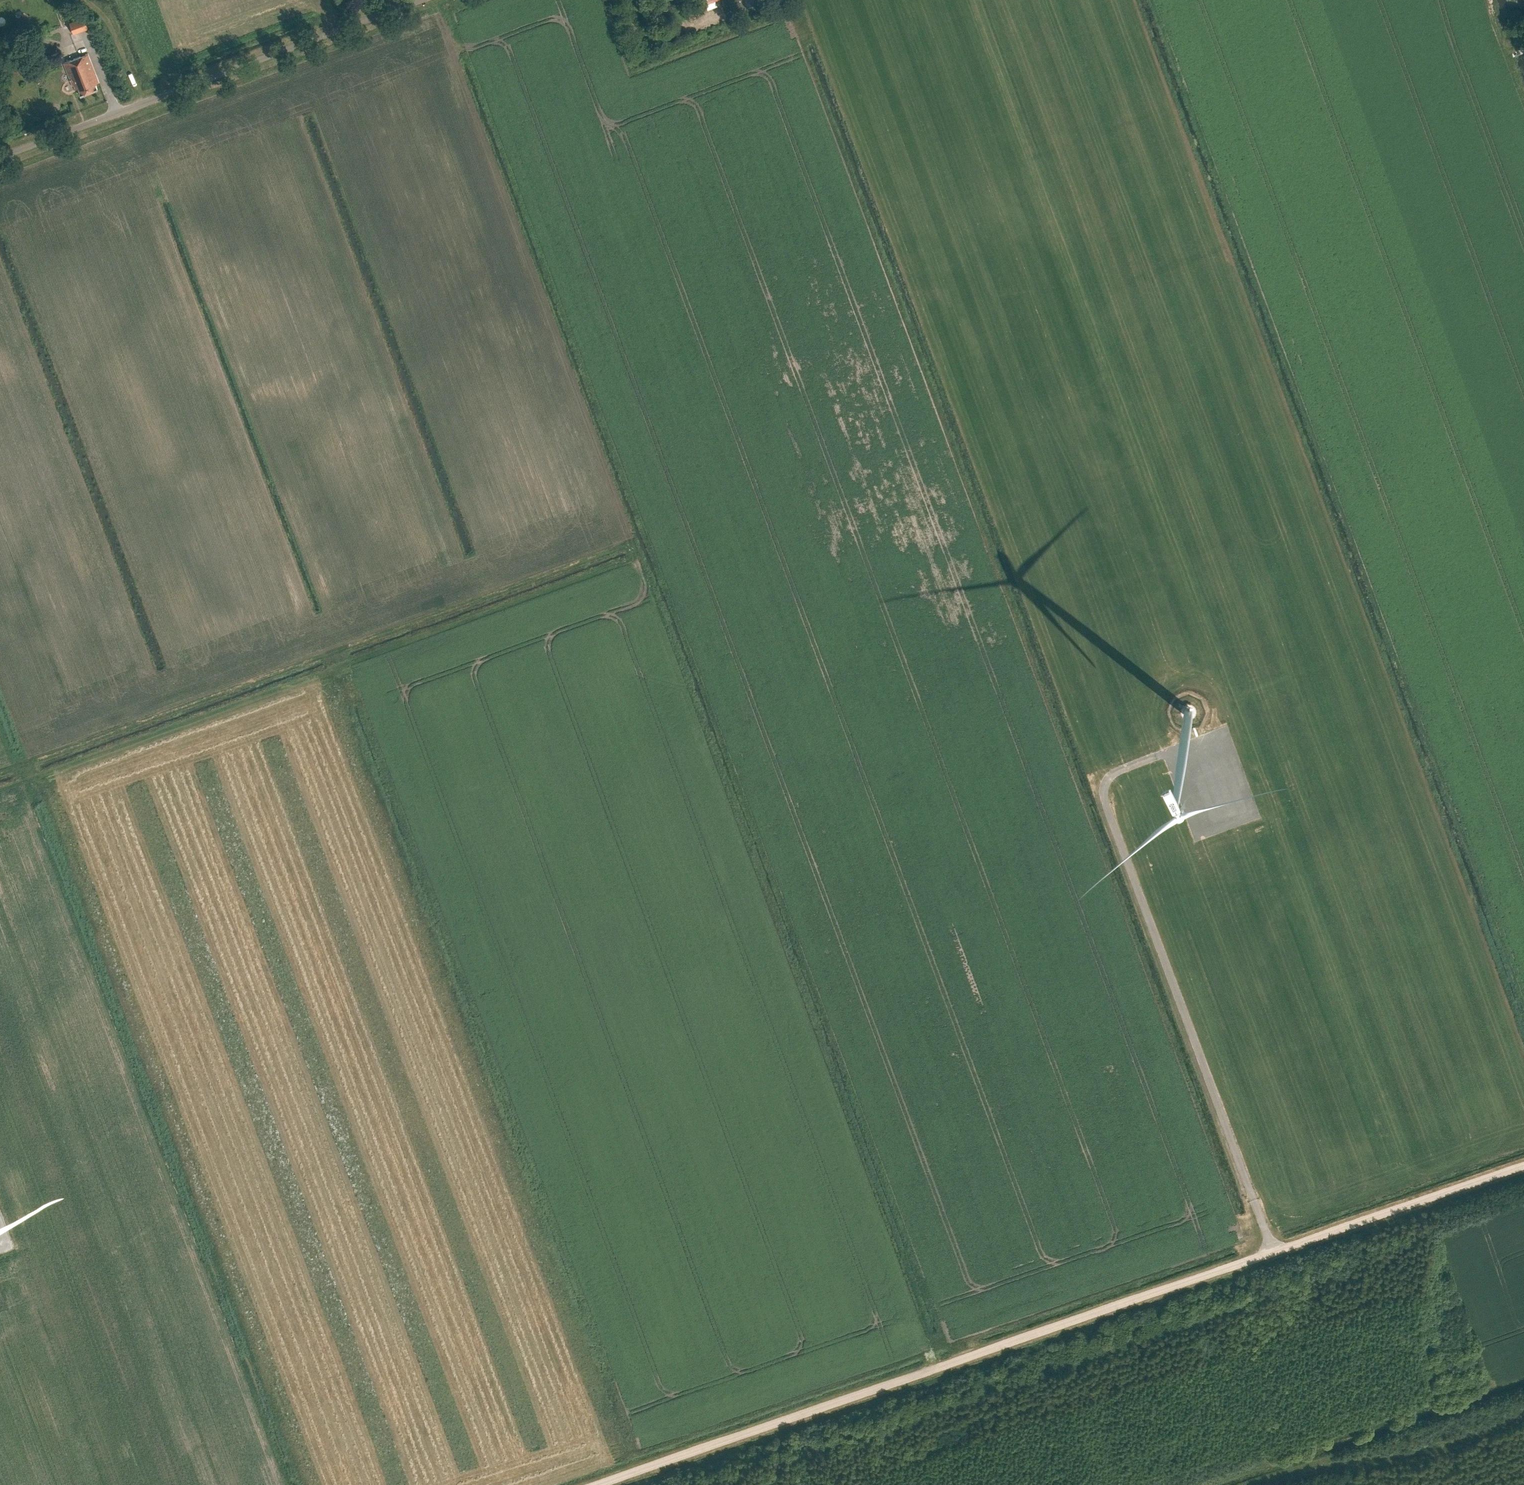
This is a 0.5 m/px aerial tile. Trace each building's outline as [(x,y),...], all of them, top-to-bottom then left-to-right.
[(29,36),(23,16),(16,19),(22,38),(29,36)] [(84,17),(71,22),(76,33),(88,28),(84,17)] [(95,84),(99,83),(88,54),(64,63),(73,85),(74,85),(76,89),(79,88),(81,94),(97,88),(95,84)] [(1190,707),(1189,707),(1188,707),(1187,708),(1186,708),(1185,709),(1184,710),(1184,711),(1184,712),(1184,713),(1184,714),(1184,715),(1185,715),(1185,716),(1186,717),(1187,717),(1188,717),(1189,717),(1190,717),(1191,717),(1192,716),(1193,715),(1193,714),(1194,713),(1194,712),(1193,711),(1193,710),(1193,709),(1192,709),(1191,708),(1190,708),(1190,707)]
